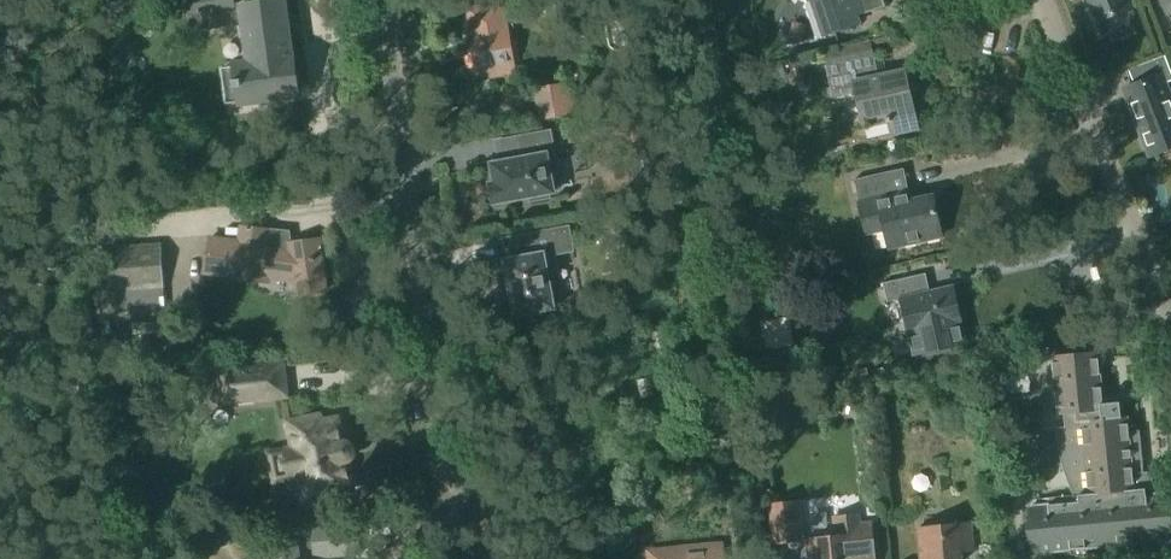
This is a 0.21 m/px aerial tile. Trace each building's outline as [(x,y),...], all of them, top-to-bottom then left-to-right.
[(235,0),(187,0),(189,13),(236,6),(235,0)] [(812,3),(823,37),(860,25),(858,17),(886,8),(883,0),(807,0),(812,3)] [(1130,10),(1126,0),(1089,0),(1098,23),(1130,10)] [(238,82),(235,82),(236,89),(239,88),(241,105),(300,97),(295,57),(293,58),(288,23),(291,23),(288,1),(244,7),(251,64),(236,66),(238,82)] [(1170,15),(1170,4),(1162,8),(1167,17),(1170,15)] [(505,26),(502,6),(469,12),(473,32),(470,32),(478,74),(516,68),(509,33),(515,32),(514,25),(505,26)] [(683,7),(668,8),(668,20),(683,20),(683,7)] [(1166,85),(1170,83),(1170,70),(1166,57),(1130,71),(1136,87),(1125,91),(1152,158),(1170,151),(1170,98),(1166,85)] [(874,79),(870,58),(826,68),(833,98),(852,94),(851,90),(856,89),(862,119),(887,114),(891,135),(918,129),(906,72),(874,79)] [(540,122),(577,115),(571,84),(534,91),(540,122)] [(554,153),(551,135),(552,135),(551,132),(548,133),(549,133),(522,138),(519,138),(520,141),(524,159),(495,165),(495,164),(492,165),(493,167),(496,184),(494,185),(494,184),(491,185),(491,187),(492,187),(495,202),(494,202),(495,205),(497,204),(530,197),(531,202),(551,199),(550,194),(552,193),(552,194),(555,193),(555,191),(554,191),(548,157),(553,156),(555,156),(555,153),(554,153)] [(892,173),(854,181),(857,195),(866,235),(885,231),(889,250),(942,238),(933,197),(911,202),(908,191),(897,193),(892,173)] [(728,211),(743,208),(740,194),(725,197),(728,211)] [(292,243),(290,232),(243,226),(241,241),(212,238),(207,272),(236,275),(237,279),(268,283),(270,271),(295,274),(297,296),(326,292),(319,239),(292,243)] [(572,249),(569,231),(569,228),(566,229),(530,236),(530,235),(527,236),(528,238),(532,257),(508,261),(508,260),(505,261),(505,263),(506,263),(515,314),(515,316),(518,316),(518,315),(552,309),(552,310),(554,309),(554,307),(553,307),(553,305),(563,303),(559,283),(549,285),(544,256),(570,251),(571,252),(573,252),(573,249),(572,249)] [(100,315),(166,310),(162,244),(109,248),(109,254),(95,254),(100,315)] [(915,297),(911,278),(883,284),(888,303),(902,300),(910,337),(913,336),(917,354),(913,355),(914,356),(966,345),(965,343),(962,344),(958,327),(962,326),(953,288),(915,297)] [(631,352),(644,349),(641,335),(628,337),(631,352)] [(1122,419),(1120,404),(1103,406),(1098,353),(1053,358),(1059,417),(1064,416),(1065,429),(1058,430),(1060,440),(1065,463),(1066,468),(1071,483),(1077,497),(1082,496),(1083,503),(1031,508),(1033,529),(1025,545),(1034,544),(1035,554),(1070,551),(1070,554),(1088,558),(1087,549),(1117,546),(1117,550),(1135,554),(1134,545),(1168,541),(1167,531),(1170,531),(1170,523),(1166,516),(1164,495),(1146,497),(1140,432),(1128,433),(1127,418),(1122,419)] [(1001,391),(1024,389),(1022,361),(999,363),(1001,391)] [(222,402),(263,398),(259,369),(219,373),(222,402)] [(641,400),(655,397),(651,379),(637,382),(641,400)] [(889,383),(875,386),(877,397),(891,394),(889,383)] [(320,424),(319,418),(285,425),(290,451),(269,455),(274,482),(296,477),(302,508),(319,504),(317,498),(352,491),(346,463),(348,462),(349,462),(351,460),(353,458),(353,456),(354,454),(354,452),(353,450),(352,448),(351,447),(350,445),(349,445),(348,444),(346,444),(344,444),(342,444),(337,420),(320,424)] [(770,506),(774,545),(803,542),(799,503),(770,506)] [(648,528),(651,558),(660,558),(724,558),(722,535),(713,536),(711,508),(683,511),(684,524),(648,528)] [(872,524),(859,525),(858,516),(834,518),(836,538),(808,541),(810,558),(875,558),(872,524)] [(961,553),(973,552),(970,524),(918,530),(921,558),(961,558),(961,553)] [(359,554),(356,527),(312,531),(315,558),(359,554)] [(297,542),(273,544),(275,558),(298,558),(297,542)]
